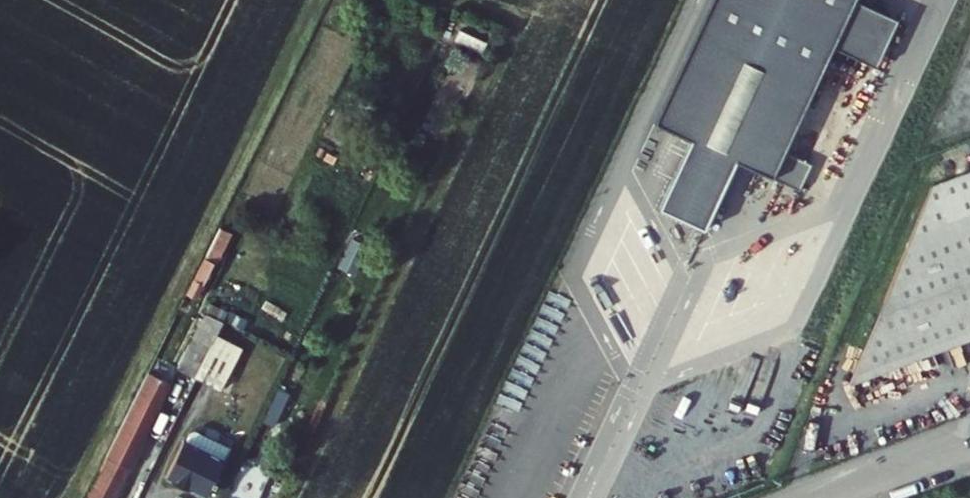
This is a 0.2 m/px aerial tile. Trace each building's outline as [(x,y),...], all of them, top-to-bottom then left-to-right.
[(665,93),(707,113),(674,181),(719,203),(752,135),(810,163),(822,137),(795,124),(844,23),(855,0),(711,0),(665,93)] [(907,0),(855,0),(844,23),(887,43),(907,0)] [(934,181),(851,376),(969,334),(969,167),(934,181)] [(170,287),(199,301),(230,233),(201,220),(170,287)] [(352,274),(368,250),(353,241),(338,265),(352,274)] [(233,345),(208,333),(202,346),(186,377),(210,388),(233,345)] [(186,377),(202,346),(184,337),(170,369),(186,377)] [(133,450),(167,384),(144,373),(111,439),(128,447),(133,450)] [(190,493),(212,454),(171,434),(149,474),(190,493)] [(81,497),(109,497),(133,450),(128,447),(111,439),(81,497)]
